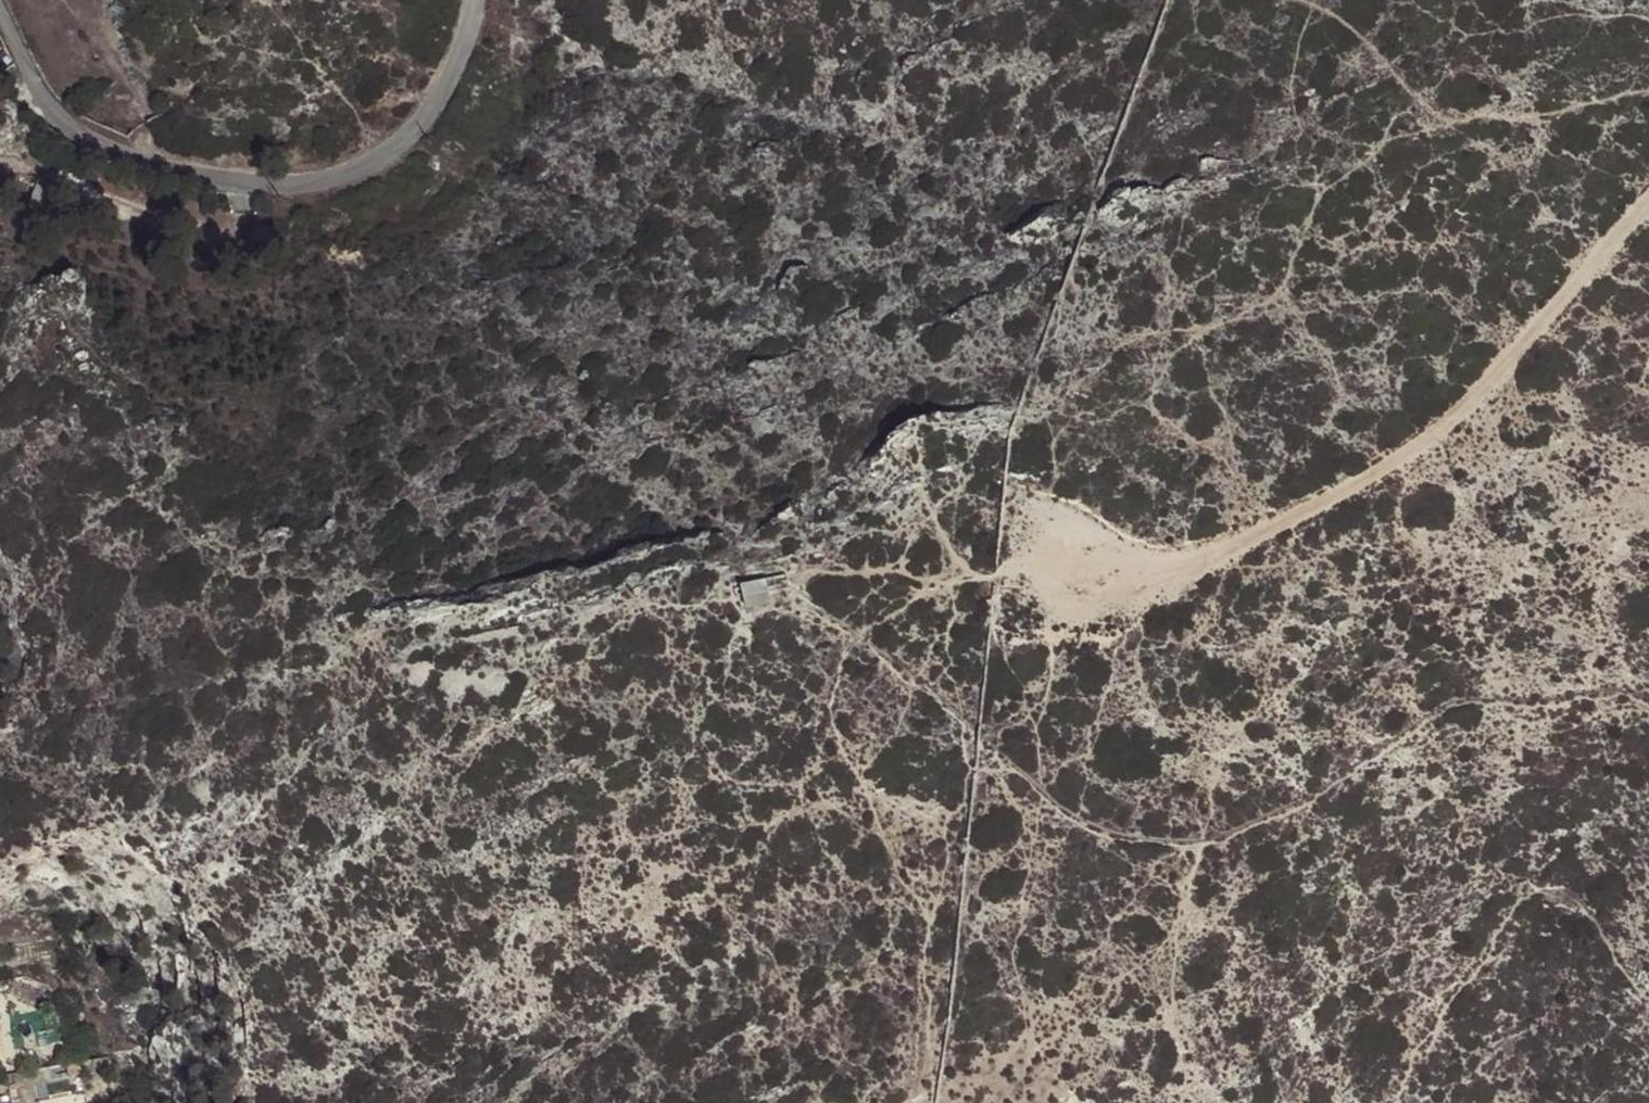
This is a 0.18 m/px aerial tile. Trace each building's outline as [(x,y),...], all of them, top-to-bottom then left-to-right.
[(771,602),(766,582),(744,589),(746,597),(750,608),(771,602)] [(746,597),(744,589),(734,591),(738,600),(746,597)] [(0,974),(0,990),(16,988),(14,978),(14,972),(0,974)] [(38,980),(14,972),(14,978),(36,985),(38,980)]
